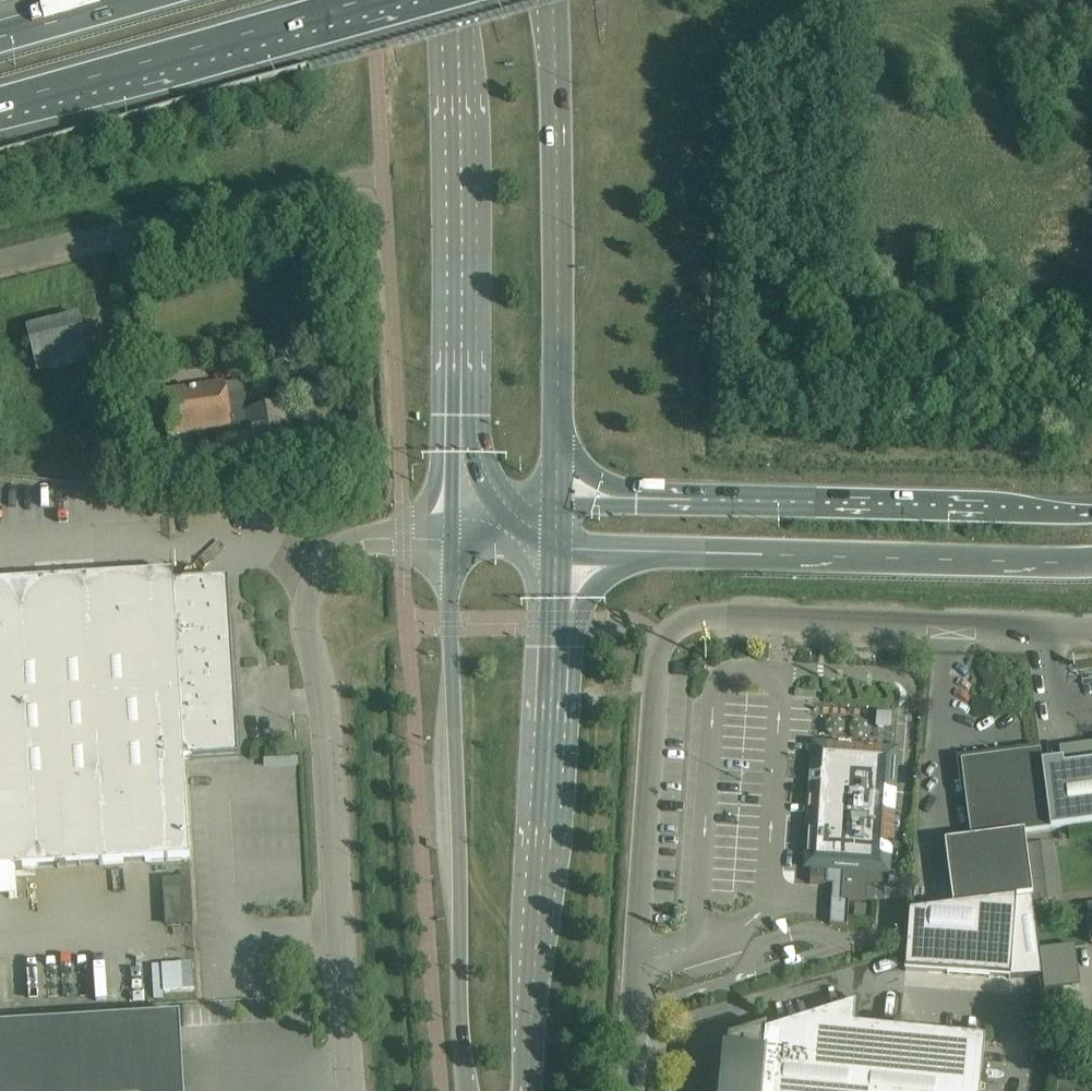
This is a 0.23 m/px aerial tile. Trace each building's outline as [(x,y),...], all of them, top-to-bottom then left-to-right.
[(79,315),(26,328),(37,371),(45,369),(46,377),(58,374),(56,366),(90,358),(79,315)] [(245,382),(225,384),(162,393),(168,436),(230,427),(233,448),(251,445),(254,462),(293,456),(286,408),(249,413),(245,382)] [(149,505),(150,516),(161,515),(161,504),(149,505)] [(217,582),(174,585),(173,574),(0,584),(0,870),(190,859),(184,759),(193,758),(193,761),(239,758),(229,593),(227,593),(217,584),(217,582)] [(867,742),(868,736),(890,737),(891,706),(811,703),(809,739),(867,742)] [(1059,748),(1061,762),(1042,765),(1051,831),(1091,826),(1091,744),(1059,748)] [(891,812),(893,793),(889,793),(892,756),(883,756),(883,751),(829,747),(828,752),(820,751),(818,775),(810,775),(810,785),(812,785),(811,806),(815,807),(811,863),(812,863),(853,867),(883,869),(884,857),(888,857),(889,848),(885,848),(888,812),(891,812)] [(1051,831),(1042,765),(1042,759),(1032,752),(969,760),(962,770),(971,839),(945,843),(953,907),(1014,899),(1032,897),(1033,897),(1027,846),(1025,834),(1051,831)] [(1051,843),(1027,846),(1032,885),(1056,882),(1051,843)] [(812,863),(810,884),(832,886),(831,900),(850,901),(867,902),(868,885),(877,886),(877,883),(882,884),(883,869),(853,867),(812,863)] [(910,913),(906,979),(1016,978),(1042,975),(1032,897),(910,913)] [(831,900),(830,925),(848,927),(850,901),(831,900)] [(866,917),(867,906),(855,905),(854,917),(866,917)] [(1063,989),(1058,949),(1040,952),(1045,992),(1063,989)] [(193,964),(182,965),(183,991),(194,990),(193,964)] [(986,1040),(855,1027),(849,1008),(766,1034),(766,1029),(729,1041),(724,1090),(981,1090),(986,1040)] [(180,1017),(0,1028),(0,1090),(184,1090),(180,1017)]
